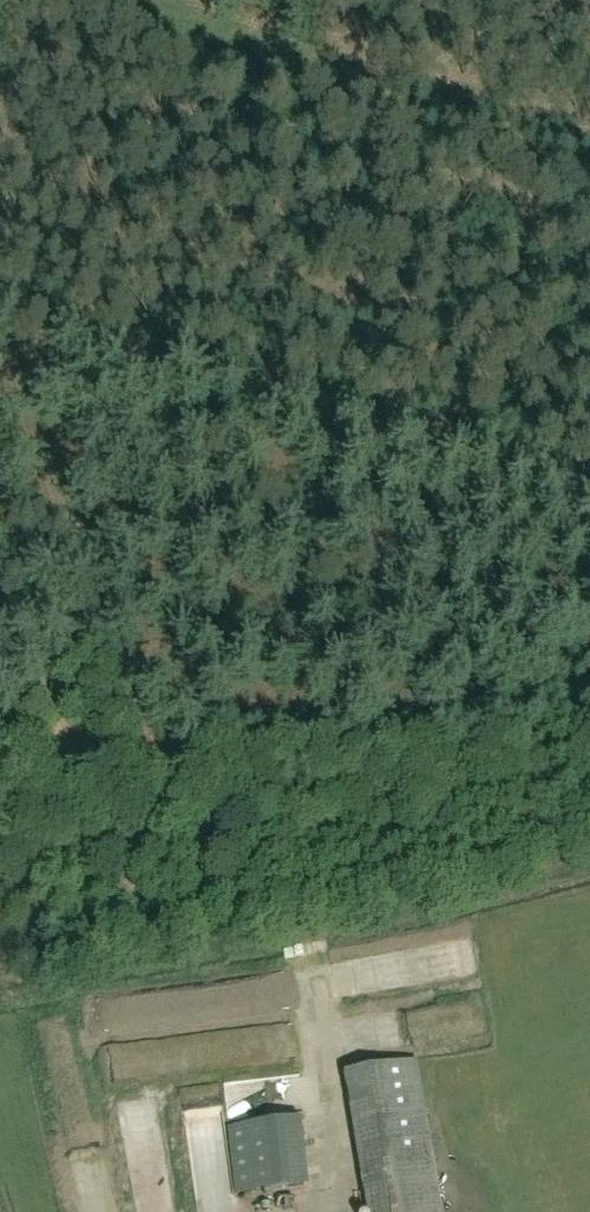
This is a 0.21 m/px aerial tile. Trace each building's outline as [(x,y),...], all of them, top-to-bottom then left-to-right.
[(425,1115),(416,1060),(350,1072),(374,1211),(442,1211),(425,1115)] [(241,1187),(306,1188),(307,1111),(242,1110),(241,1187)]
